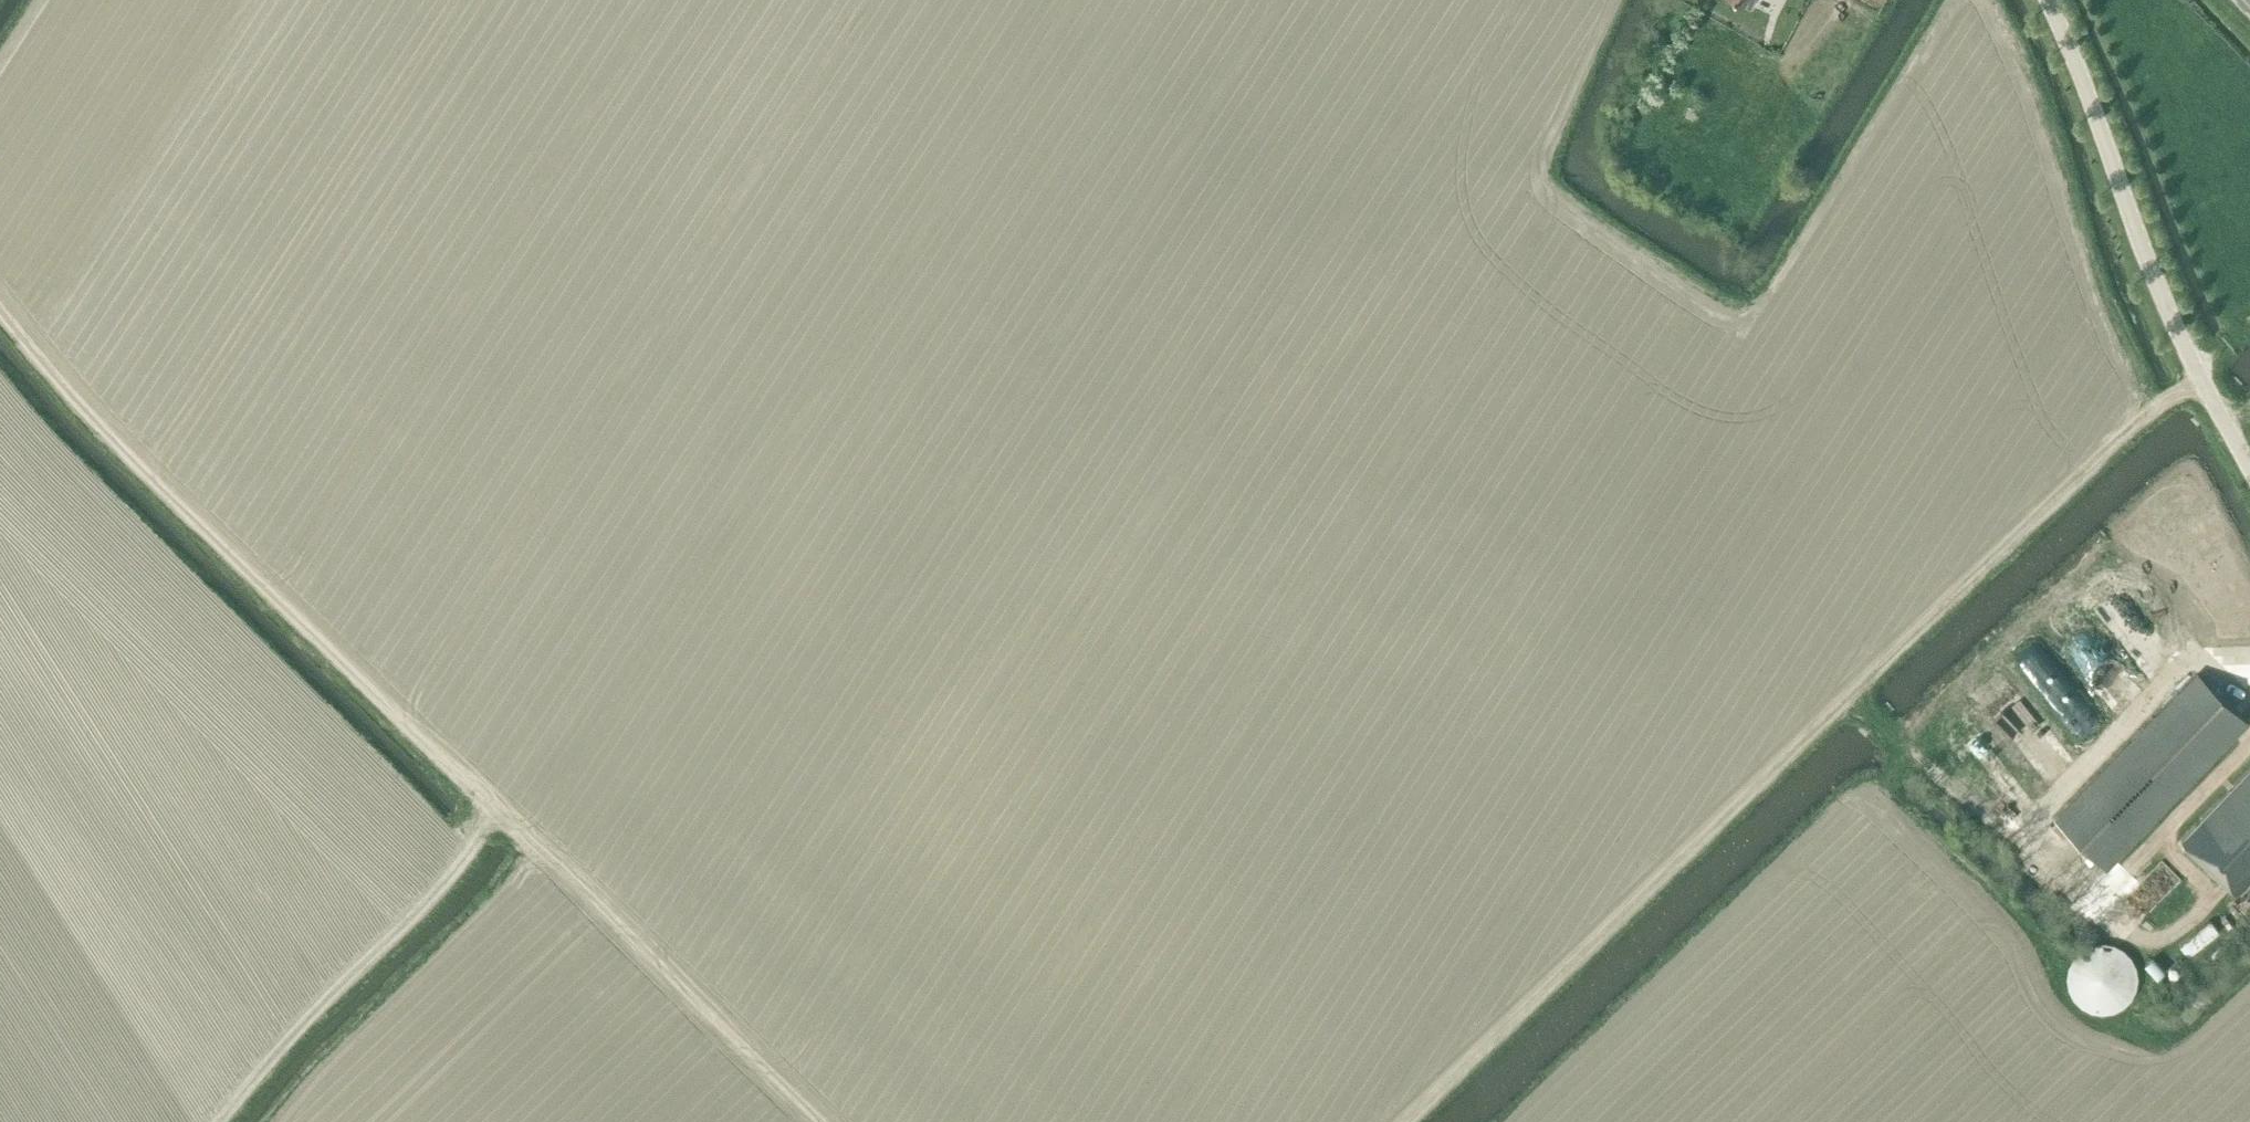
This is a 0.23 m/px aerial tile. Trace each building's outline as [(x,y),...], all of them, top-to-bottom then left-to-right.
[(2070,634),(2087,629),(2083,615),(2066,620),(2070,634)] [(2052,818),(2104,868),(2246,721),(2195,672),(2052,818)] [(2178,839),(2235,892),(2249,877),(2249,765),(2178,839)] [(2234,901),(2249,915),(2249,884),(2234,901)] [(2124,949),(2114,944),(2102,942),(2092,943),(2082,948),(2074,957),(2069,967),(2067,978),(2069,989),(2074,998),(2083,1007),(2092,1012),(2104,1013),(2114,1011),(2124,1007),(2132,998),(2137,989),(2139,978),(2137,967),(2132,957),(2124,949)]
